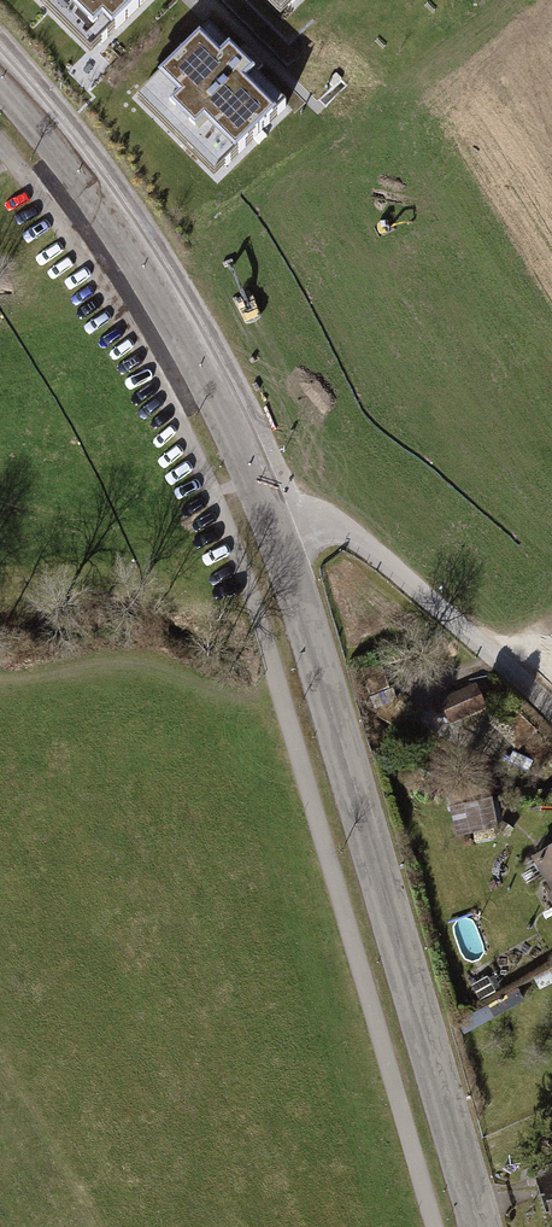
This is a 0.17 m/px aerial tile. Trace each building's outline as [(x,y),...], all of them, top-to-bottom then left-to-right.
[(90,62),(151,0),(26,0),(90,62)] [(280,19),(298,0),(260,0),(280,19)] [(206,30),(133,104),(215,184),(288,110),(206,30)] [(476,683),(439,700),(451,727),(488,710),(476,683)] [(492,797),(448,807),(455,838),(499,828),(492,797)] [(531,858),(551,892),(546,895),(551,905),(551,846),(531,858)] [(537,1168),(551,1221),(551,1164),(537,1168)]
